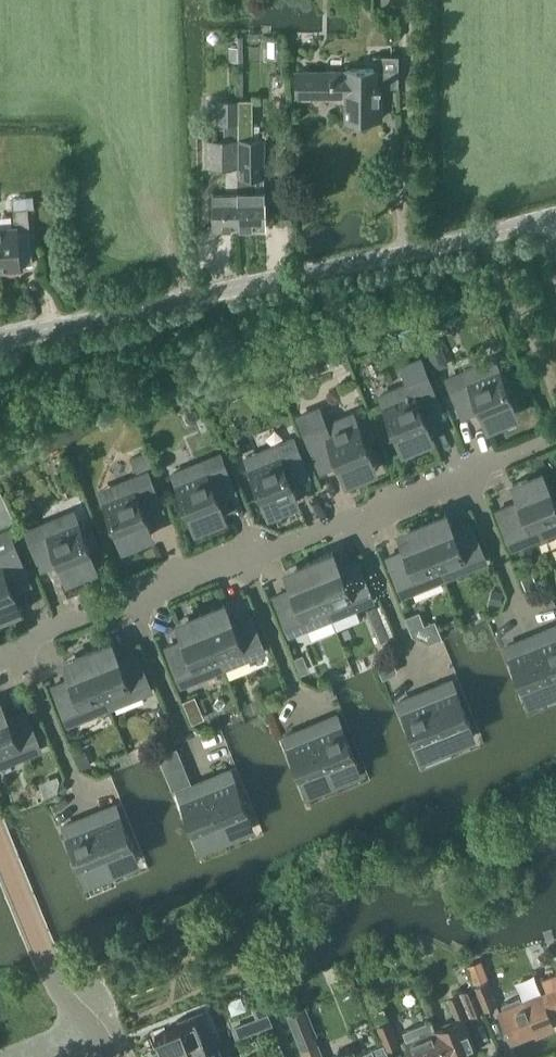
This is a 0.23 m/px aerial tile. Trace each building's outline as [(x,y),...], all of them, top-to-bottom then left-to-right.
[(381,119),(381,86),(398,86),(398,55),(373,55),(373,68),(346,68),(346,72),(296,72),(296,95),(298,95),(298,99),(311,99),(311,95),(346,95),(346,119),(381,119)] [(212,139),(208,139),(208,167),(226,167),(226,174),(226,191),(212,191),(213,229),(237,228),(237,175),(237,167),(237,138),(238,138),(238,123),(238,112),(238,105),(238,102),(238,100),(216,100),(216,123),(223,123),(223,138),(212,139)] [(238,138),(237,138),(237,167),(237,175),(237,228),(265,227),(264,190),(263,190),(263,176),(263,138),(258,139),(258,125),(252,125),(252,112),(238,112),(238,123),(238,138)] [(32,264),(27,208),(13,209),(15,226),(0,228),(0,269),(20,267),(20,265),(32,264)] [(407,385),(380,396),(400,446),(429,434),(424,420),(442,413),(428,377),(421,360),(400,368),(407,385)] [(485,422),(514,410),(494,360),(446,380),(461,416),(479,408),(485,422)] [(353,414),(326,425),(319,408),(298,417),(320,470),(338,463),(343,476),(373,464),(353,414)] [(294,439),(246,458),(266,508),(268,514),(300,501),(292,482),(308,475),(294,439)] [(217,499),(235,491),(220,454),(172,474),(193,524),(207,518),(209,523),(224,517),(217,499)] [(144,516),(163,509),(148,472),(100,492),(120,542),(135,536),(137,541),(152,535),(144,516)] [(555,521),(555,508),(543,477),(529,483),(526,477),(512,483),(519,502),(496,511),(511,547),(554,530),(551,523),(555,521)] [(64,516),(26,531),(40,568),(59,561),(66,579),(81,573),(79,568),(94,562),(89,551),(101,546),(93,528),(82,533),(76,519),(67,523),(64,516)] [(471,524),(452,531),(447,518),(423,528),(444,577),(486,560),(471,524)] [(402,594),(444,577),(423,528),(400,537),(405,550),(387,558),(402,594)] [(30,584),(9,530),(0,534),(0,612),(2,611),(4,616),(19,610),(12,591),(30,584)] [(358,563),(339,570),(332,552),(308,561),(310,567),(330,616),(373,599),(358,563)] [(288,633),(330,616),(310,567),(286,576),(292,589),(273,597),(288,633)] [(375,605),(366,609),(379,641),(388,638),(375,605)] [(249,614),(231,621),(226,608),(202,617),(222,667),(264,650),(249,614)] [(180,684),(222,667),(202,617),(178,627),(184,640),(165,648),(180,684)] [(555,684),(555,626),(532,636),(552,686),(555,684)] [(526,697),(552,686),(532,636),(506,647),(526,697)] [(136,653),(118,660),(111,641),(87,651),(109,706),(151,689),(136,653)] [(67,723),(109,706),(87,651),(74,656),(77,661),(65,666),(70,679),(52,687),(67,723)] [(396,669),(393,662),(390,660),(377,665),(382,678),(395,673),(396,669)] [(448,746),(474,735),(451,680),(425,691),(448,746)] [(421,757),(448,746),(425,691),(399,702),(421,757)] [(7,719),(2,706),(0,706),(0,765),(40,748),(25,712),(7,719)] [(331,776),(357,765),(336,715),(311,726),(331,776)] [(304,787),(331,776),(311,726),(284,737),(304,787)] [(224,831),(250,820),(230,770),(204,781),(224,831)] [(198,841),(224,831),(204,781),(178,791),(198,841)] [(109,866),(136,855),(115,805),(89,816),(109,866)] [(83,876),(109,866),(89,816),(63,826),(83,876)] [(497,1005),(487,980),(480,961),(465,967),(473,986),(483,1011),(497,1005)] [(548,992),(521,1003),(519,998),(501,1005),(503,1010),(499,1012),(511,1041),(534,1032),(535,1036),(553,1029),(546,1010),(555,1005),(555,975),(543,980),(548,992)] [(483,1011),(473,986),(447,997),(456,1021),(434,1030),(444,1056),(463,1056),(475,1052),(462,1019),(483,1011)] [(302,1008),(288,1014),(305,1056),(322,1056),(302,1008)] [(154,1035),(163,1055),(171,1052),(173,1056),(191,1056),(208,1050),(218,1046),(203,1009),(198,1012),(197,1012),(177,1020),(179,1025),(154,1035)] [(256,1017),(231,1027),(236,1039),(261,1029),(256,1017)] [(403,1031),(413,1056),(444,1056),(434,1030),(430,1020),(403,1031)] [(386,1050),(399,1045),(389,1021),(376,1025),(386,1050)] [(334,1056),(389,1056),(386,1050),(383,1044),(372,1049),(354,1056),(352,1050),(334,1056)] [(218,1046),(208,1050),(191,1056),(222,1056),(218,1046)]
